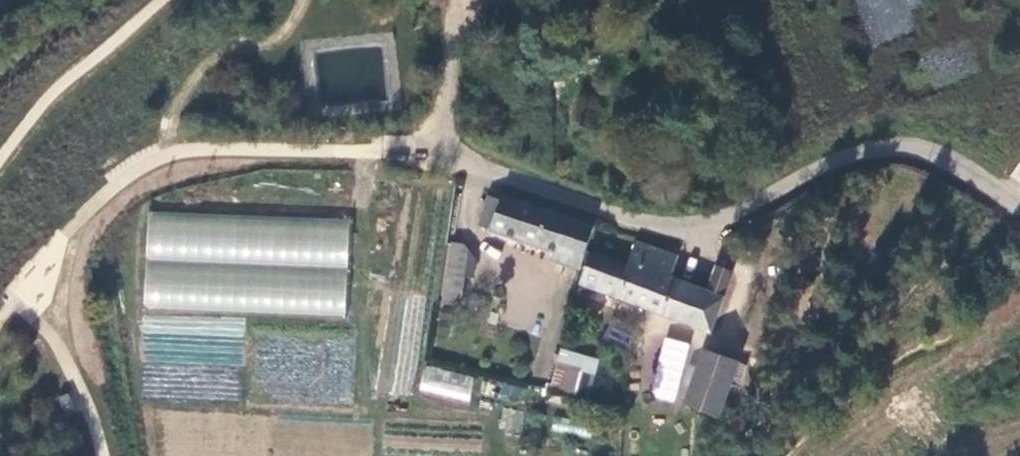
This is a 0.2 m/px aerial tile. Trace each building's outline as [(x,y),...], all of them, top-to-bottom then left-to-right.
[(555,260),(581,269),(595,227),(503,197),(502,201),(491,197),(482,226),(558,251),(555,260)] [(350,220),(147,210),(144,266),(142,265),(140,317),(239,322),(240,315),(345,320),(350,220)] [(441,304),(461,308),(466,276),(475,278),(477,261),(464,244),(452,243),(441,304)] [(583,284),(714,332),(736,273),(726,270),(719,267),(709,293),(672,279),(680,258),(638,243),(628,267),(594,255),(583,284)] [(899,246),(890,254),(889,266),(899,276),(914,278),(921,269),(921,256),(915,248),(899,246)] [(535,328),(537,292),(506,290),(505,327),(535,328)] [(613,327),(607,343),(626,350),(632,335),(613,327)] [(664,337),(648,397),(674,403),(690,343),(664,337)] [(599,360),(561,349),(550,391),(589,400),(599,360)] [(690,400),(724,412),(741,362),(707,351),(690,400)] [(423,366),(418,394),(469,403),(474,374),(423,366)]
